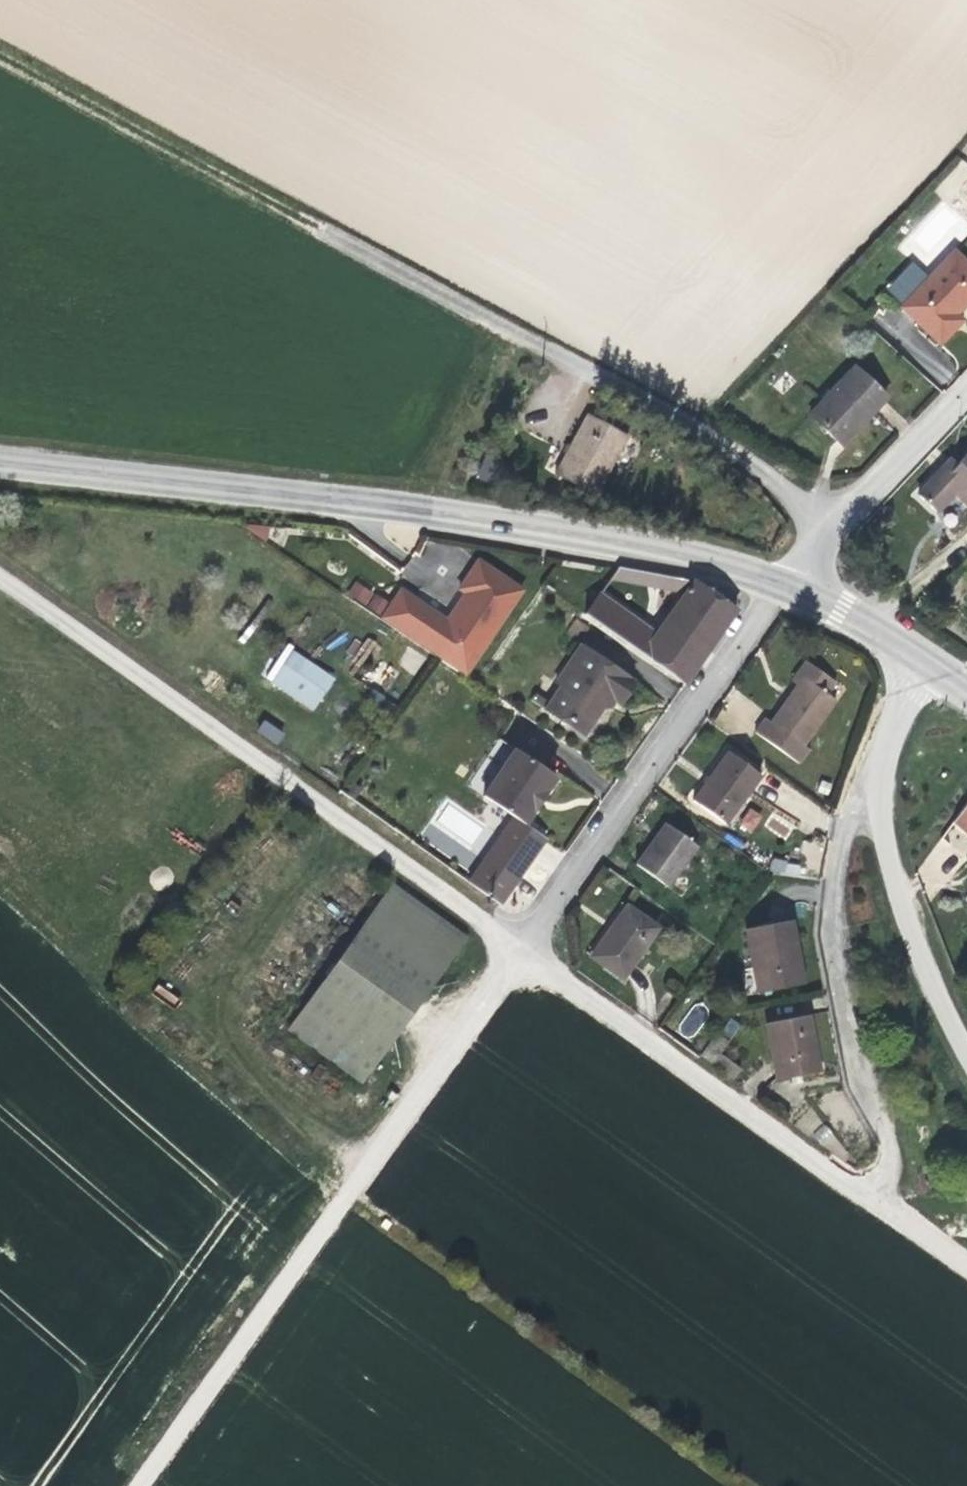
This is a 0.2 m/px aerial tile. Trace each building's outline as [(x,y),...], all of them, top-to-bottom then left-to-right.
[(963,313),(966,308),(966,260),(959,253),(907,308),(948,346),(961,333),(952,322),(963,313)] [(963,313),(952,322),(961,333),(966,327),(966,326),(966,318),(963,313)] [(859,421),(865,427),(893,396),(858,365),(811,414),(840,440),(859,421)] [(595,410),(560,472),(581,483),(596,491),(630,430),(612,420),(595,410)] [(856,436),(865,427),(859,421),(840,440),(847,446),(856,436)] [(910,501),(930,518),(949,498),(957,505),(966,514),(966,451),(946,475),(939,469),(910,501)] [(382,613),(465,670),(522,588),(479,559),(459,585),(466,591),(446,618),(402,587),(382,613)] [(684,607),(698,588),(623,572),(609,591),(684,607)] [(345,597),(379,615),(388,599),(354,580),(345,597)] [(717,601),(698,588),(684,607),(656,644),(600,604),(586,624),(592,629),(681,692),(737,615),(717,601)] [(592,629),(586,624),(577,618),(562,636),(578,647),(592,629)] [(580,655),(555,688),(560,693),(545,714),(581,741),(598,716),(606,704),(617,712),(632,691),(580,655)] [(786,710),(761,746),(791,768),(825,724),(815,718),(824,706),(794,686),(786,696),(793,702),(786,710)] [(368,717),(326,689),(305,719),(346,747),(368,717)] [(264,720),(257,731),(277,744),(284,733),(264,720)] [(520,749),(486,798),(509,814),(525,824),(542,800),(558,777),(520,749)] [(712,775),(695,800),(730,824),(761,776),(728,752),(712,775)] [(951,826),(966,838),(966,805),(951,826)] [(739,823),(748,832),(761,819),(752,809),(739,823)] [(766,830),(789,838),(795,819),(772,812),(766,830)] [(528,869),(548,840),(533,830),(525,824),(509,814),(464,879),(502,906),(521,880),(528,869)] [(692,846),(664,825),(655,836),(635,864),(663,885),(692,846)] [(655,932),(624,909),(606,935),(592,955),(623,977),(655,932)] [(374,923),(296,1032),(371,1086),(449,976),(374,923)] [(793,924),(745,931),(758,991),(801,984),(796,955),(799,955),(793,924)] [(808,1019),(768,1025),(780,1079),(819,1072),(813,1046),(808,1019)]
